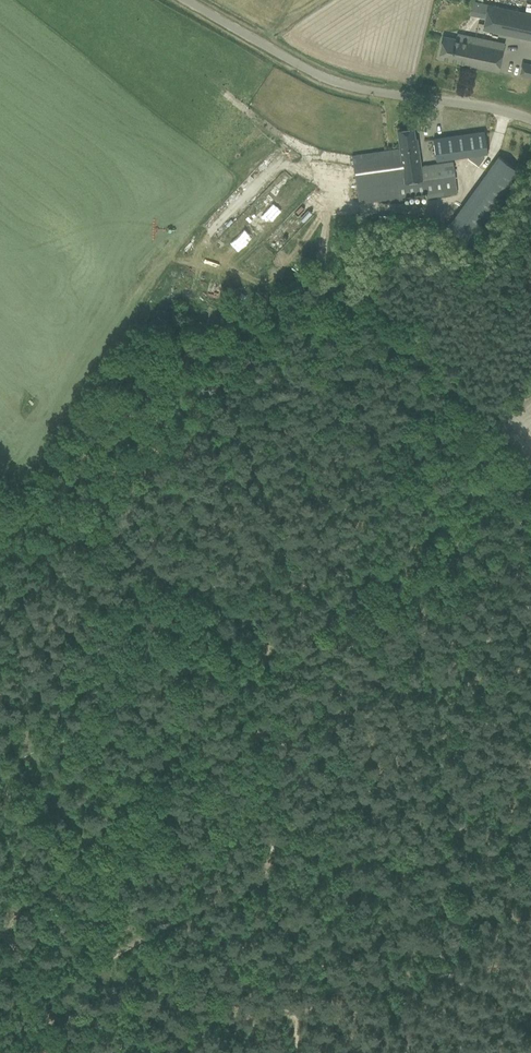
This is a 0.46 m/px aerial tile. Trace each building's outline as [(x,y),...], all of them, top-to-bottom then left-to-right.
[(483,29),(530,40),(530,13),(488,4),(485,18),(483,29)] [(441,47),(439,58),(499,70),(501,60),(504,43),(470,36),(469,41),(456,38),(444,35),(441,47)] [(520,75),(530,77),(530,65),(523,63),(520,75)] [(354,167),(358,203),(389,199),(389,203),(404,201),(403,197),(448,191),(449,194),(457,192),(454,162),(421,167),(419,149),(417,138),(415,139),(414,127),(398,130),(400,148),(352,155),(354,167)] [(485,131),(433,139),(435,150),(436,155),(436,160),(469,155),(469,158),(480,167),(487,156),(486,153),(488,153),(487,148),(486,142),(485,131)] [(447,226),(473,245),(524,174),(498,155),(447,226)]
